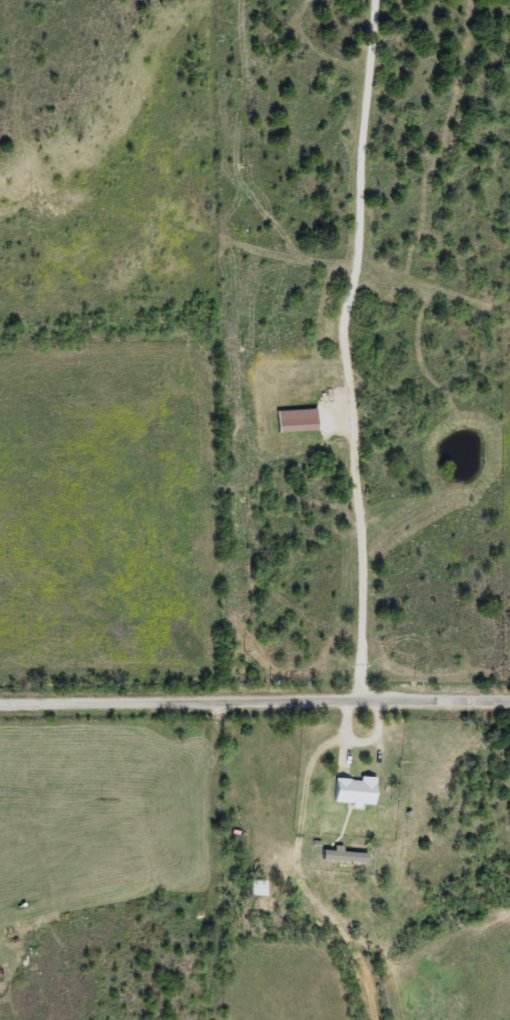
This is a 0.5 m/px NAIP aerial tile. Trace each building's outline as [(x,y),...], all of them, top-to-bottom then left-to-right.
[(334,805),(336,779),(376,781),(375,807),(334,805)] [(266,897),(250,897),(250,881),(266,881),(266,897)]
